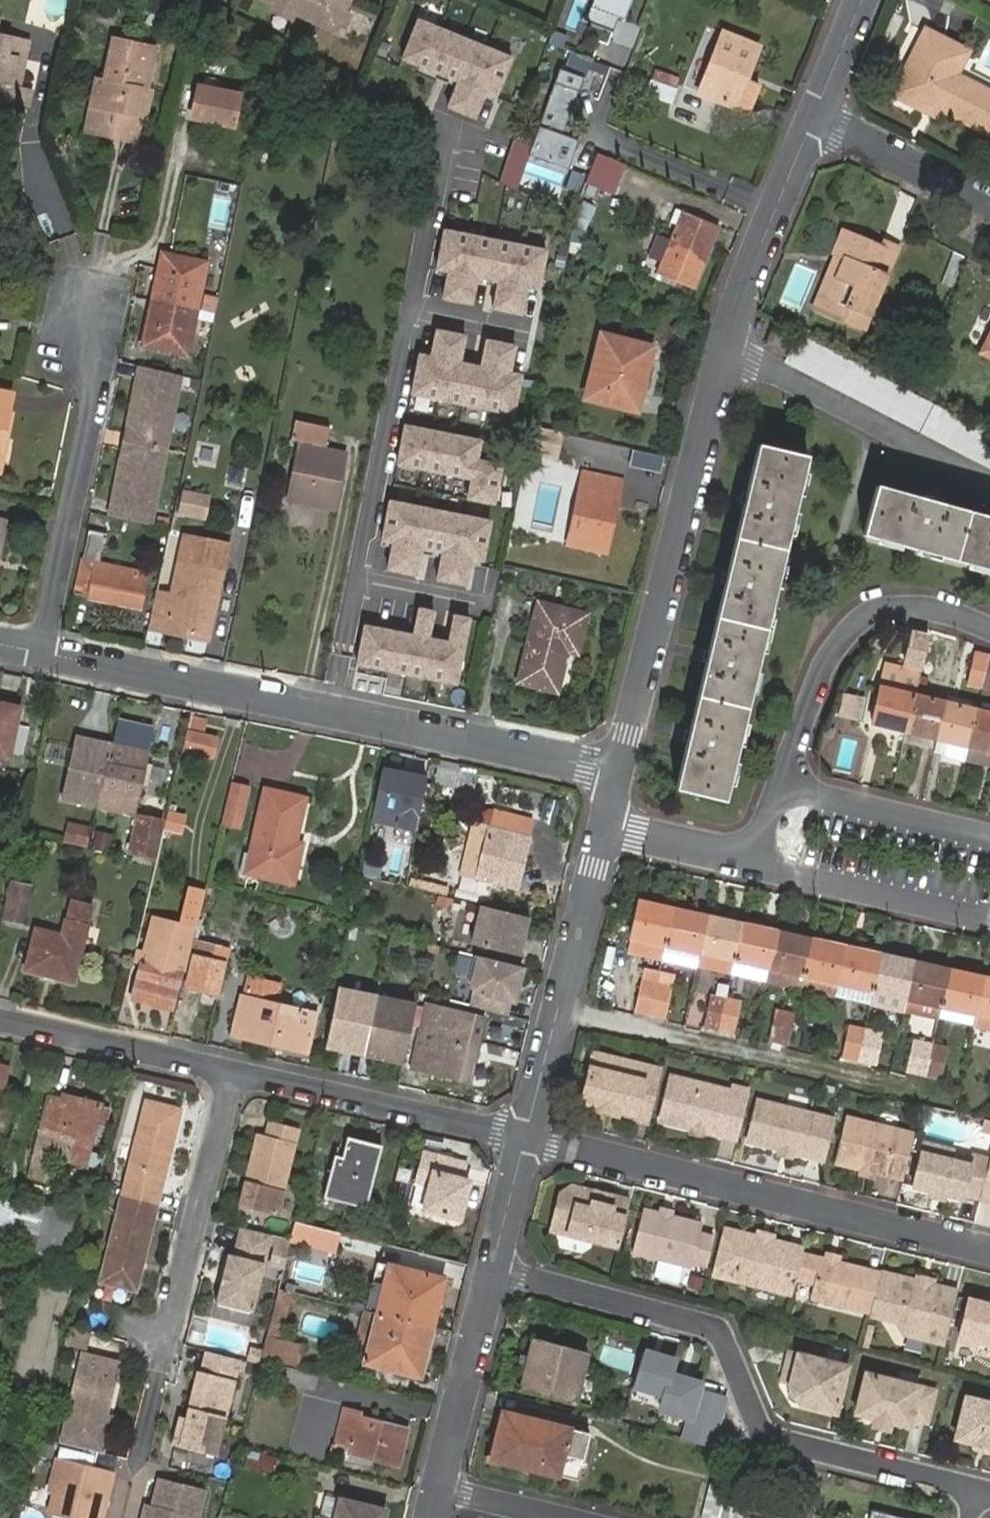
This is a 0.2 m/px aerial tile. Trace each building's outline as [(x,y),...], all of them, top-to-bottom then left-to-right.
[(314,15),(345,28),(357,0),(278,0),(314,15)] [(632,0),(595,0),(585,25),(612,35),(617,20),(624,22),(632,0)] [(0,19),(0,104),(30,110),(33,93),(20,91),(10,88),(16,61),(26,63),(30,44),(0,38),(5,20),(0,19)] [(512,61),(419,22),(403,61),(459,84),(448,109),(475,120),(486,95),(496,99),(512,61)] [(725,34),(701,95),(738,109),(751,114),(762,87),(749,81),(762,49),(725,34)] [(930,97),(940,73),(935,71),(947,48),(916,35),(888,97),(917,110),(924,94),(930,97)] [(100,42),(93,84),(103,86),(111,44),(100,42)] [(93,84),(88,110),(112,115),(107,140),(134,145),(139,118),(133,117),(138,95),(144,96),(152,53),(111,44),(103,86),(93,84)] [(940,73),(950,49),(947,48),(935,71),(940,73)] [(946,76),(957,53),(950,49),(940,73),(946,76)] [(568,54),(565,67),(589,72),(592,59),(568,54)] [(20,91),(26,63),(16,61),(10,88),(20,91)] [(599,101),(610,66),(596,62),(585,97),(599,101)] [(561,138),(583,81),(559,72),(527,158),(566,173),(577,144),(561,138)] [(946,76),(940,73),(930,97),(935,99),(931,109),(983,132),(989,116),(989,96),(967,86),(946,76)] [(678,92),(652,84),(647,98),(673,107),(678,92)] [(238,98),(198,90),(191,122),(232,130),(238,98)] [(923,113),(930,97),(924,94),(917,110),(923,113)] [(148,96),(144,96),(138,95),(133,117),(139,118),(144,119),(148,96)] [(928,115),(931,109),(935,99),(930,97),(923,113),(928,115)] [(112,115),(88,110),(83,135),(107,140),(112,115)] [(621,164),(595,155),(584,182),(611,192),(621,164)] [(515,211),(523,200),(498,183),(490,194),(515,211)] [(576,226),(589,228),(593,206),(581,203),(576,226)] [(664,269),(698,286),(720,232),(685,218),(664,269)] [(566,251),(570,223),(557,221),(554,249),(566,251)] [(837,324),(868,245),(831,230),(821,254),(824,255),(834,259),(812,314),(837,324)] [(547,253),(445,233),(437,272),(449,274),(443,301),(472,307),(477,280),(488,282),(499,284),(493,311),(507,314),(522,317),(527,290),(539,292),(547,253)] [(871,246),(868,245),(837,324),(839,325),(845,311),(858,316),(887,244),(873,239),(871,246)] [(834,259),(824,255),(802,310),(812,314),(834,259)] [(161,262),(151,305),(192,314),(201,270),(161,262)] [(694,293),(698,286),(664,269),(660,278),(694,293)] [(950,271),(939,297),(965,308),(976,283),(950,271)] [(192,314),(151,305),(140,351),(183,360),(192,314)] [(853,330),(858,316),(845,311),(839,325),(853,330)] [(968,350),(989,361),(989,318),(986,316),(968,350)] [(420,357),(412,396),(513,417),(521,378),(510,375),(515,348),(487,343),(481,369),(460,365),(465,338),(437,333),(431,359),(420,357)] [(605,340),(591,403),(640,415),(654,351),(605,340)] [(878,357),(874,368),(887,374),(891,364),(878,357)] [(887,374),(893,376),(897,367),(891,364),(887,374)] [(138,387),(126,447),(166,454),(180,381),(145,373),(142,388),(138,387)] [(6,455),(17,400),(0,396),(0,454),(6,455)] [(301,440),(288,500),(329,509),(338,463),(321,460),(326,435),(292,427),(290,437),(301,440)] [(481,443),(405,428),(397,467),(472,482),(468,501),(494,506),(502,468),(477,463),(481,443)] [(559,453),(563,435),(533,429),(528,454),(539,456),(540,449),(559,453)] [(750,444),(668,789),(718,801),(801,457),(750,444)] [(118,507),(116,522),(151,529),(166,454),(126,447),(114,507),(118,507)] [(557,460),(559,453),(540,449),(539,456),(557,460)] [(583,494),(572,546),(609,554),(621,501),(623,502),(626,484),(583,474),(579,493),(583,494)] [(869,483),(858,533),(989,563),(989,511),(869,483)] [(206,519),(210,498),(185,493),(181,514),(206,519)] [(483,563),(490,524),(390,504),(382,543),(393,545),(388,572),(416,578),(422,551),(443,555),(437,582),(466,588),(471,561),(483,563)] [(90,533),(77,596),(140,608),(144,586),(101,578),(109,536),(90,533)] [(171,594),(155,590),(147,628),(165,632),(165,626),(201,633),(209,601),(216,603),(228,544),(184,534),(171,594)] [(208,641),(216,603),(209,601),(201,633),(165,626),(165,632),(208,641)] [(540,609),(522,687),(559,696),(568,657),(579,660),(588,620),(540,609)] [(365,628),(357,667),(456,687),(469,621),(455,618),(449,645),(429,641),(434,614),(419,611),(414,638),(365,628)] [(865,719),(900,728),(909,689),(921,633),(906,630),(899,659),(881,655),(874,680),(865,719)] [(975,688),(983,657),(968,654),(961,684),(975,688)] [(983,657),(975,688),(989,691),(989,688),(989,659),(983,657)] [(909,689),(900,728),(930,735),(939,697),(909,689)] [(844,690),(838,714),(860,720),(866,696),(844,690)] [(939,697),(930,735),(962,743),(971,704),(939,697)] [(959,754),(989,762),(989,758),(989,709),(971,704),(962,743),(959,754)] [(8,756),(18,711),(0,707),(0,755),(8,756)] [(209,718),(194,715),(190,729),(205,733),(209,718)] [(205,733),(190,729),(186,748),(214,755),(219,736),(205,733)] [(104,807),(117,744),(82,737),(68,799),(104,807)] [(151,751),(117,744),(104,807),(138,814),(151,751)] [(427,784),(405,780),(407,774),(386,769),(375,821),(418,830),(427,784)] [(429,778),(407,774),(405,780),(427,784),(429,778)] [(249,786),(231,782),(221,821),(240,825),(249,786)] [(266,786),(251,853),(248,852),(243,873),(254,876),(256,872),(294,882),(303,841),(296,839),(306,796),(266,786)] [(166,823),(143,818),(136,853),(159,858),(166,823)] [(87,846),(91,825),(66,819),(61,841),(87,846)] [(182,827),(167,824),(164,838),(178,842),(182,827)] [(478,879),(518,888),(530,839),(471,825),(459,875),(478,879)] [(108,850),(113,833),(96,828),(91,845),(108,850)] [(30,887),(12,883),(4,919),(22,923),(30,887)] [(658,944),(667,906),(632,899),(624,937),(658,944)] [(692,952),(701,915),(667,906),(658,944),(692,952)] [(36,930),(26,970),(71,982),(86,927),(84,927),(88,914),(71,909),(67,923),(64,922),(61,936),(36,930)] [(528,951),(536,920),(493,909),(485,937),(500,941),(499,944),(528,951)] [(727,960),(736,922),(701,915),(692,952),(727,960)] [(761,967),(770,929),(736,922),(727,960),(761,967)] [(152,929),(150,938),(175,945),(178,936),(152,929)] [(796,975),(805,938),(770,929),(761,967),(759,978),(793,987),(796,975)] [(175,945),(150,938),(147,952),(143,966),(135,999),(170,1007),(178,974),(182,970),(190,939),(178,936),(175,945)] [(655,955),(658,944),(624,937),(622,948),(641,952),(655,955)] [(829,983),(838,945),(805,938),(796,975),(793,987),(827,994),(829,983)] [(194,958),(186,986),(218,994),(226,965),(229,950),(198,943),(194,958)] [(690,964),(692,952),(658,944),(655,955),(690,964)] [(864,991),(872,953),(838,945),(829,983),(864,991)] [(137,949),(133,964),(143,966),(147,952),(137,949)] [(635,977),(649,981),(652,969),(655,955),(641,952),(635,977)] [(724,971),(727,960),(692,952),(690,964),(724,971)] [(900,998),(908,961),(872,953),(864,991),(861,1002),(897,1010),(900,998)] [(525,999),(532,968),(487,958),(477,1002),(510,1009),(513,996),(525,999)] [(759,978),(761,967),(727,960),(724,971),(759,978)] [(933,1005),(941,968),(908,961),(900,998),(933,1005)] [(968,1013),(976,976),(941,968),(933,1005),(968,1013)] [(649,981),(666,985),(664,971),(652,969),(649,981)] [(976,976),(968,1013),(989,1018),(989,979),(976,976)] [(628,1008),(643,1011),(649,981),(635,977),(628,1008)] [(246,999),(274,1006),(279,988),(251,981),(246,999)] [(649,981),(643,1011),(658,1015),(666,985),(649,981)] [(861,1002),(864,991),(829,983),(827,994),(861,1002)] [(696,1023),(712,1027),(719,996),(702,993),(696,1023)] [(366,1051),(376,1004),(338,995),(327,1042),(366,1051)] [(719,996),(712,1027),(727,1029),(734,1000),(719,996)] [(317,1016),(274,1006),(246,999),(242,998),(233,1035),(308,1053),(317,1016)] [(930,1017),(933,1005),(900,998),(897,1010),(930,1017)] [(403,1060),(411,1025),(414,1013),(376,1004),(366,1051),(403,1060)] [(966,1026),(968,1013),(933,1005),(930,1017),(966,1026)] [(429,1008),(413,1070),(468,1084),(484,1021),(429,1008)] [(762,1040),(781,1044),(787,1014),(770,1010),(762,1040)] [(968,1013),(966,1026),(989,1031),(989,1018),(968,1013)] [(834,1055),(849,1058),(856,1028),(841,1024),(834,1055)] [(856,1028),(849,1058),(871,1063),(877,1032),(856,1028)] [(898,1070),(919,1073),(925,1043),(905,1039),(898,1070)] [(925,1043),(919,1073),(935,1077),(942,1047),(925,1043)] [(636,1114),(647,1064),(594,1052),(582,1101),(599,1106),(636,1114)] [(634,1122),(648,1126),(663,1068),(647,1064),(636,1114),(634,1122)] [(731,1092),(671,1078),(660,1124),(692,1132),(702,1134),(721,1138),(722,1136),(736,1140),(747,1096),(731,1092)] [(732,1088),(731,1092),(747,1096),(749,1092),(732,1088)] [(123,1192),(159,1201),(184,1103),(147,1093),(123,1192)] [(93,1123),(98,1104),(63,1095),(61,1103),(47,1100),(30,1170),(47,1173),(51,1156),(83,1163),(93,1123)] [(790,1156),(824,1163),(835,1120),(757,1102),(746,1146),(778,1153),(790,1156)] [(108,1106),(98,1104),(93,1123),(105,1126),(108,1106)] [(597,1113),(634,1122),(636,1114),(599,1106),(597,1113)] [(253,1180),(248,1178),(242,1203),(279,1213),(301,1125),(273,1118),(269,1133),(260,1132),(251,1169),(255,1170),(253,1180)] [(873,1174),(900,1180),(912,1135),(895,1131),(893,1138),(874,1133),(876,1127),(842,1121),(831,1164),(859,1170),(873,1174)] [(335,1155),(330,1172),(371,1182),(379,1147),(345,1138),(341,1156),(335,1155)] [(952,1197),(978,1204),(979,1199),(988,1164),(965,1158),(961,1158),(958,1167),(937,1162),(938,1152),(920,1148),(909,1193),(927,1197),(941,1200),(950,1202),(952,1197)] [(788,1162),(790,1156),(778,1153),(777,1160),(788,1162)] [(425,1155),(417,1183),(431,1187),(426,1209),(460,1218),(467,1191),(458,1189),(460,1180),(464,1165),(425,1155)] [(989,1157),(988,1164),(979,1199),(989,1201),(989,1157)] [(872,1183),(873,1174),(859,1170),(857,1179),(872,1183)] [(371,1182),(330,1172),(326,1191),(367,1200),(371,1182)] [(469,1183),(460,1180),(458,1189),(467,1191),(469,1183)] [(431,1187),(417,1183),(412,1205),(426,1209),(431,1187)] [(617,1250),(627,1211),(594,1204),(596,1194),(571,1188),(561,1193),(551,1233),(617,1250)] [(138,1284),(159,1201),(123,1192),(102,1276),(138,1284)] [(627,1211),(630,1202),(596,1194),(594,1204),(627,1211)] [(940,1207),(941,1200),(927,1197),(925,1203),(940,1207)] [(45,1205),(35,1250),(62,1256),(73,1211),(45,1205)] [(659,1213),(672,1216),(673,1210),(661,1207),(659,1213)] [(704,1267),(713,1235),(697,1232),(699,1223),(672,1216),(659,1213),(642,1209),(630,1255),(689,1269),(690,1264),(704,1267)] [(336,1250),(341,1232),(297,1221),(293,1239),(336,1250)] [(268,1264),(275,1234),(244,1225),(237,1252),(230,1250),(226,1270),(232,1271),(229,1281),(223,1280),(219,1300),(257,1309),(268,1264)] [(792,1284),(799,1256),(786,1253),(786,1247),(769,1242),(764,1247),(761,1245),(760,1241),(760,1240),(724,1231),(713,1277),(789,1297),(792,1284)] [(286,1268),(293,1239),(275,1234),(268,1264),(286,1268)] [(764,1247),(769,1242),(770,1241),(770,1237),(760,1235),(760,1240),(760,1241),(761,1245),(764,1247)] [(821,1262),(832,1265),(834,1258),(822,1255),(821,1262)] [(866,1318),(877,1276),(832,1265),(821,1262),(799,1256),(792,1284),(811,1289),(809,1302),(866,1318)] [(378,1313),(432,1326),(444,1281),(390,1267),(384,1291),(378,1313)] [(232,1271),(226,1270),(223,1280),(229,1281),(232,1271)] [(941,1347),(954,1297),(877,1276),(866,1318),(894,1324),(903,1337),(941,1347)] [(366,1310),(378,1313),(384,1291),(372,1288),(366,1310)] [(293,1304),(295,1292),(284,1290),(281,1302),(293,1304)] [(985,1305),(966,1300),(955,1337),(989,1345),(989,1306),(985,1305)] [(370,1344),(378,1313),(366,1310),(358,1341),(370,1344)] [(420,1374),(432,1326),(378,1313),(370,1344),(366,1361),(391,1367),(402,1369),(420,1374)] [(89,1327),(68,1322),(65,1336),(64,1338),(70,1340),(84,1344),(89,1327)] [(263,1357),(301,1366),(305,1347),(268,1338),(263,1357)] [(534,1339),(521,1387),(592,1405),(598,1383),(585,1380),(592,1354),(534,1339)] [(66,1443),(103,1452),(112,1414),(108,1413),(102,1411),(103,1405),(110,1406),(122,1359),(83,1349),(61,1441),(61,1442),(66,1443)] [(240,1374),(243,1359),(211,1350),(207,1365),(240,1374)] [(798,1406),(833,1414),(845,1367),(789,1352),(785,1369),(793,1371),(789,1384),(789,1388),(789,1390),(797,1403),(798,1406)] [(674,1363),(643,1354),(634,1390),(661,1398),(657,1412),(685,1420),(680,1438),(712,1446),(724,1401),(699,1393),(701,1386),(670,1377),(674,1363)] [(289,1367),(284,1381),(315,1388),(319,1374),(289,1367)] [(402,1369),(391,1367),(390,1370),(389,1374),(400,1377),(402,1369)] [(195,1418),(189,1416),(184,1415),(177,1443),(220,1453),(239,1378),(201,1368),(192,1405),(199,1407),(195,1418)] [(793,1371),(785,1369),(781,1382),(789,1384),(793,1371)] [(875,1421),(890,1425),(908,1430),(911,1419),(926,1423),(933,1392),(864,1375),(854,1415),(875,1421)] [(794,1404),(797,1403),(789,1390),(788,1391),(786,1396),(786,1399),(790,1403),(792,1404),(794,1404)] [(961,1398),(952,1438),(970,1442),(989,1447),(989,1405),(961,1398)] [(191,1406),(189,1416),(195,1418),(199,1407),(192,1405),(191,1406)] [(347,1411),(339,1440),(352,1443),(350,1452),(397,1463),(406,1429),(359,1417),(360,1414),(347,1411)] [(502,1412),(492,1458),(561,1475),(572,1430),(502,1412)] [(888,1432),(890,1425),(875,1421),(873,1428),(888,1432)] [(989,1455),(989,1447),(970,1442),(968,1449),(989,1455)] [(96,1451),(66,1443),(62,1459),(92,1467),(96,1451)] [(250,1452),(246,1467),(275,1474),(279,1459),(250,1452)] [(57,1459),(49,1493),(55,1495),(50,1517),(56,1517),(103,1517),(114,1472),(92,1467),(57,1459)] [(145,1517),(200,1517),(207,1492),(164,1481),(157,1510),(145,1517)] [(726,1485),(710,1481),(700,1517),(703,1517),(717,1517),(726,1485)] [(320,1517),(336,1517),(341,1499),(325,1495),(320,1517)] [(387,1511),(341,1499),(336,1517),(385,1517),(387,1511)] [(144,1517),(145,1517),(157,1510),(152,1509),(146,1508),(145,1513),(144,1517)] [(867,1510),(865,1517),(901,1517),(867,1510)]
